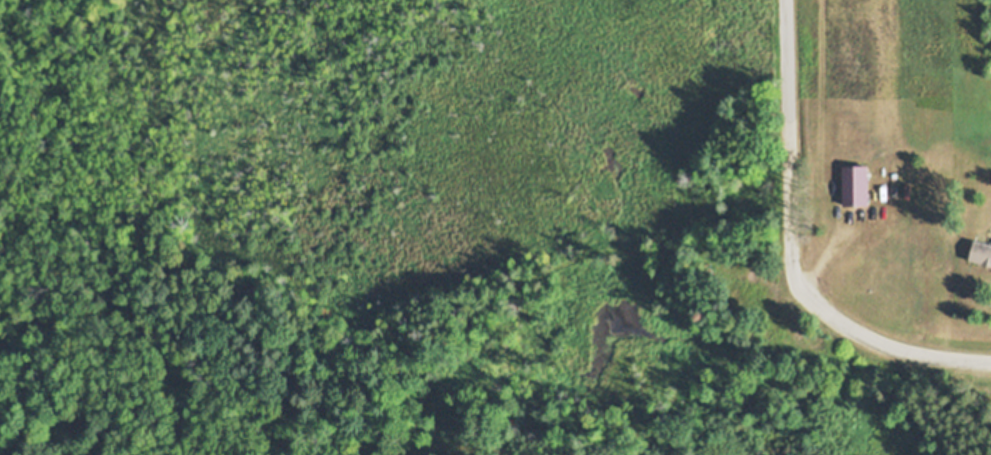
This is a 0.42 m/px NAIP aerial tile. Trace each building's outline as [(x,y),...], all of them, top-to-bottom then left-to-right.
[(845,206),(871,206),(871,166),(845,166),(845,206)] [(977,240),(972,261),(990,266),(990,244),(977,240)]
